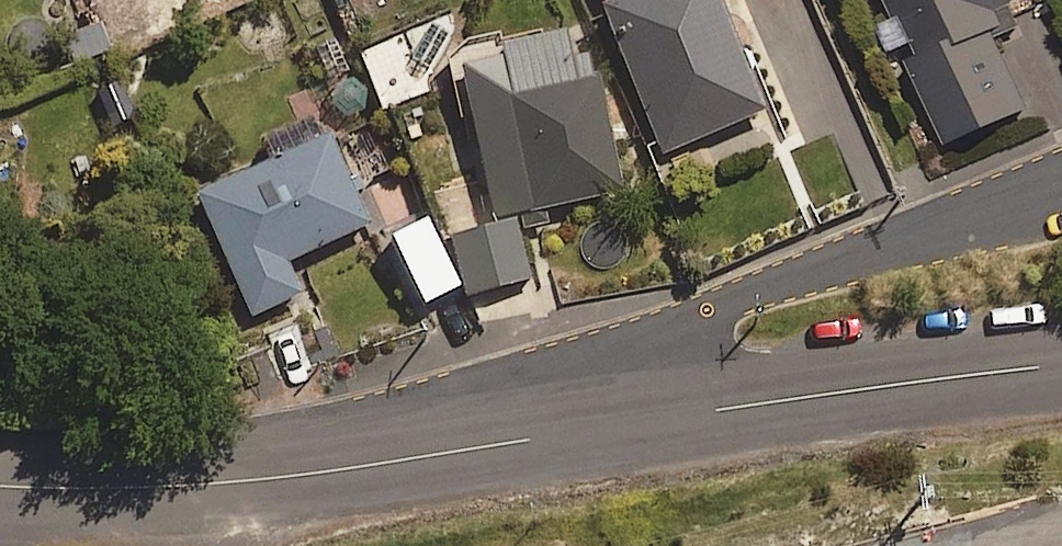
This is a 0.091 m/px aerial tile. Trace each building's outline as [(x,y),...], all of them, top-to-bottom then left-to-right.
[(719,0),(623,0),(602,9),(663,153),(765,110),(719,0)] [(945,141),(1028,105),(997,33),(1021,22),(1011,0),(884,0),(945,141)] [(498,221),(517,216),(521,229),(549,222),(546,208),(622,189),(589,59),(569,64),(561,35),(497,51),(499,60),(460,70),(498,221)] [(377,127),(349,142),(368,179),(396,164),(377,127)] [(367,225),(327,137),(195,197),(250,317),(300,294),(285,262),(367,225)] [(530,278),(512,222),(448,242),(466,298),(530,278)] [(457,287),(426,226),(394,243),(425,303),(457,287)]
